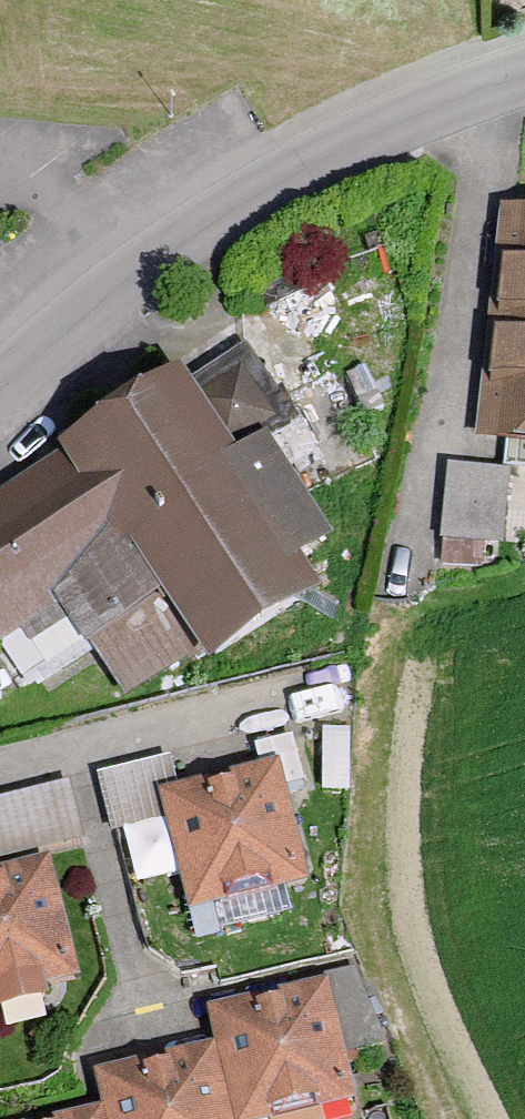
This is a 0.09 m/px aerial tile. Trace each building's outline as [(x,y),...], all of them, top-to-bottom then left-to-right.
[(499,214),(486,338),(524,342),(524,216),(499,214)] [(486,338),(474,448),(524,454),(524,342),(486,338)] [(241,346),(0,496),(0,658),(65,618),(121,709),(200,660),(209,675),(320,606),(299,572),(333,551),(301,500),(371,456),(306,352),(262,379),(241,346)] [(449,468),(447,541),(506,542),(508,470),(449,468)] [(279,755),(157,782),(185,903),(306,876),(279,755)] [(71,835),(57,779),(0,794),(0,853),(71,835)] [(42,852),(0,862),(0,990),(72,972),(42,852)] [(211,1050),(228,1118),(286,1118),(358,1102),(327,984),(204,1011),(211,1050)] [(100,1118),(228,1118),(211,1050),(90,1079),(100,1118)]
